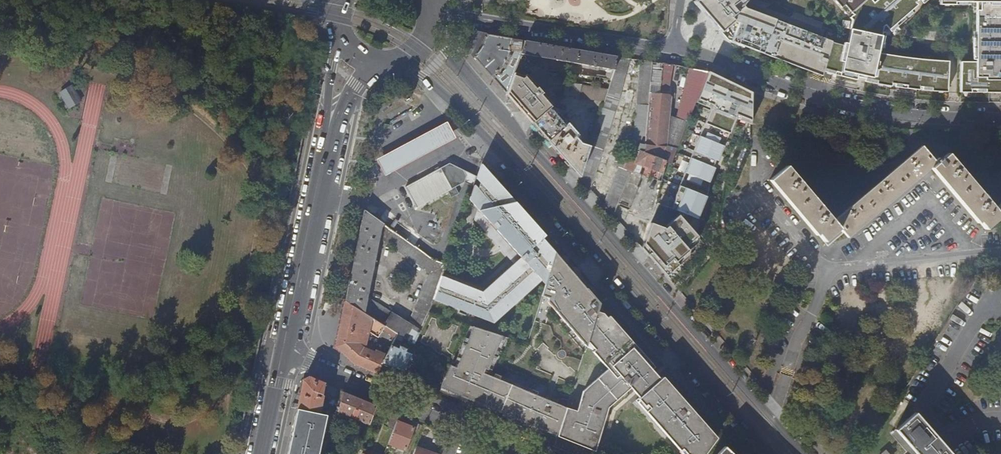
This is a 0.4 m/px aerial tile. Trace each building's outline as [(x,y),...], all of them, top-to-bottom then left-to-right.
[(706,1),(698,6),(723,35),(741,41),(824,73),(833,44),(833,43),(795,28),(789,26),(746,10),(744,7),(750,0),(706,0),(706,1)] [(838,27),(853,14),(869,0),(815,0),(838,27)] [(824,73),(848,78),(859,81),(859,77),(867,79),(866,82),(893,88),(893,85),(897,85),(896,88),(899,89),(906,89),(913,90),(913,89),(909,89),(909,86),(918,87),(918,91),(921,91),(921,88),(924,88),(924,91),(933,92),(948,93),(952,63),(939,62),(929,61),(925,61),(909,59),(904,59),(894,57),(888,56),(880,54),(880,51),(878,51),(878,46),(881,47),(883,28),(886,26),(890,31),(896,26),(894,23),(897,20),(900,23),(905,19),(906,20),(909,17),(908,16),(912,14),(910,11),(921,2),(923,4),(924,3),(925,4),(929,1),(928,0),(880,0),(875,4),(872,0),(869,0),(853,14),(855,16),(851,19),(855,23),(848,47),(833,44),(824,73)] [(945,5),(978,5),(978,34),(982,34),(982,39),(978,39),(979,64),(964,63),(961,94),(968,95),(1000,95),(1000,0),(945,0),(945,5)] [(896,26),(890,31),(895,38),(901,32),(896,26)] [(477,34),(476,33),(464,46),(468,50),(477,34)] [(477,34),(468,50),(478,62),(507,95),(515,74),(522,55),(526,42),(477,34)] [(617,57),(526,42),(522,55),(538,58),(608,69),(607,77),(598,75),(597,78),(583,76),(581,85),(608,90),(614,71),(617,57)] [(580,178),(590,189),(600,157),(615,110),(627,75),(631,59),(617,57),(614,71),(608,90),(604,102),(590,147),(580,178)] [(659,181),(662,183),(665,169),(667,162),(667,161),(644,153),(647,122),(650,93),(651,80),(652,74),(653,63),(642,61),(639,90),(634,145),(626,144),(625,151),(632,151),(627,163),(624,162),(625,158),(621,156),(619,160),(617,160),(615,166),(620,168),(606,208),(616,218),(620,206),(632,211),(640,189),(638,189),(643,177),(640,175),(643,166),(661,173),(659,181)] [(652,74),(651,80),(659,81),(661,64),(653,63),(652,74)] [(697,99),(708,72),(690,69),(677,118),(688,121),(697,99)] [(658,203),(641,248),(669,278),(695,255),(699,208),(705,208),(708,183),(736,113),(751,120),(753,80),(708,72),(697,99),(710,104),(678,185),(675,208),(658,201),(658,203)] [(515,74),(507,95),(533,124),(552,107),(553,106),(527,77),(524,80),(523,79),(515,74)] [(581,85),(583,76),(572,74),(570,83),(581,85)] [(651,80),(650,93),(657,94),(659,81),(651,80)] [(567,83),(564,96),(579,98),(581,85),(570,83),(567,83)] [(604,102),(608,90),(581,85),(579,98),(604,102)] [(69,88),(59,94),(70,110),(79,104),(69,88)] [(667,162),(671,163),(673,159),(676,152),(665,150),(665,147),(666,146),(669,117),(670,97),(669,95),(657,94),(650,93),(647,122),(644,153),(667,161),(667,162)] [(533,124),(580,178),(590,147),(581,145),(576,139),(578,138),(577,136),(552,107),(533,124)] [(665,150),(676,152),(684,133),(688,122),(669,117),(666,146),(665,147),(665,150)] [(448,122),(377,160),(386,176),(456,138),(448,122)] [(994,209),(948,154),(941,160),(940,159),(935,162),(923,146),(833,221),(787,166),(770,181),(817,237),(819,236),(827,246),(843,233),(848,238),(930,169),(978,226),(980,224),(985,230),(1000,217),(1000,203),(994,209)] [(436,199),(438,202),(441,201),(450,196),(448,192),(465,183),(467,177),(466,168),(450,164),(406,187),(407,189),(417,208),(436,199)] [(475,186),(480,172),(466,168),(467,177),(465,183),(475,186)] [(556,254),(490,180),(475,220),(514,265),(483,290),(443,275),(434,299),(494,322),(543,280),(546,284),(556,254)] [(434,260),(365,210),(345,302),(386,327),(414,345),(419,332),(427,315),(432,306),(434,299),(443,275),(447,264),(434,260)] [(599,304),(556,254),(546,284),(542,297),(549,299),(548,303),(586,345),(588,341),(597,311),(599,304)] [(354,363),(378,375),(383,365),(387,356),(378,352),(377,351),(374,352),(366,349),(367,346),(369,335),(371,334),(378,338),(386,327),(345,302),(340,328),(337,341),(336,347),(354,363)] [(597,311),(588,341),(595,349),(592,351),(608,368),(588,385),(577,412),(567,408),(558,437),(594,451),(608,407),(654,366),(608,315),(606,317),(602,312),(597,311)] [(329,339),(337,341),(340,328),(332,326),(329,339)] [(450,366),(450,367),(441,389),(558,437),(567,408),(484,375),(486,370),(489,372),(500,337),(473,328),(463,359),(466,360),(464,364),(461,363),(460,363),(460,362),(459,362),(458,362),(457,363),(456,363),(456,364),(455,364),(454,367),(450,366)] [(387,356),(383,365),(404,373),(414,354),(410,352),(410,351),(408,351),(409,349),(399,345),(398,348),(392,345),(387,356)] [(635,401),(678,450),(680,448),(685,453),(706,453),(717,438),(662,376),(635,401)] [(338,412),(344,392),(309,378),(304,380),(298,409),(319,413),(322,401),(326,401),(328,393),(334,394),(332,402),(334,403),(330,416),(336,417),(338,412)] [(369,425),(376,405),(344,392),(338,412),(369,425)] [(319,413),(298,409),(292,436),(322,443),(329,415),(319,413)] [(397,421),(400,415),(393,412),(387,427),(394,430),(397,421)] [(896,429),(918,453),(952,453),(945,445),(915,412),(896,429)] [(414,428),(397,421),(394,430),(389,443),(406,450),(414,428)] [(361,446),(366,431),(360,429),(355,443),(361,446)] [(292,436),(288,453),(319,453),(322,443),(292,436)]
